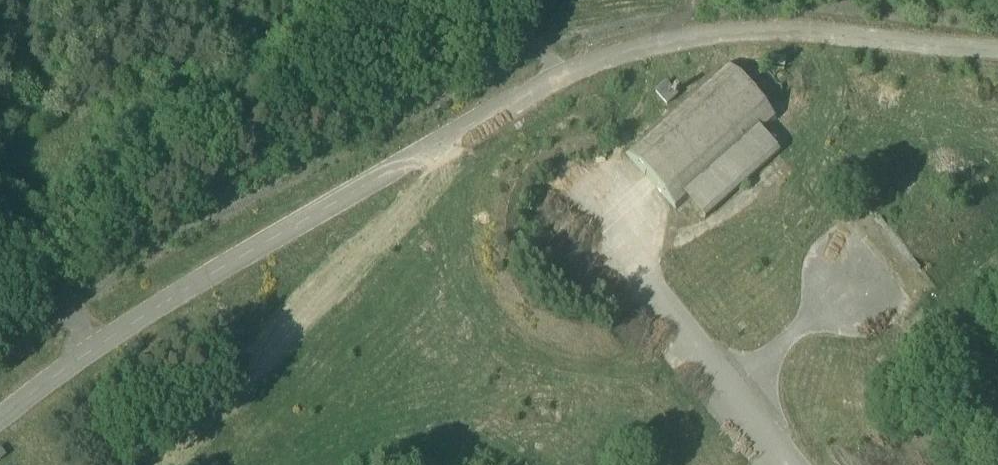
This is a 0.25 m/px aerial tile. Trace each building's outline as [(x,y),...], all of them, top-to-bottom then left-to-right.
[(731,65),(628,151),(675,206),(687,196),(704,216),(781,151),(762,129),(775,117),(731,65)]
